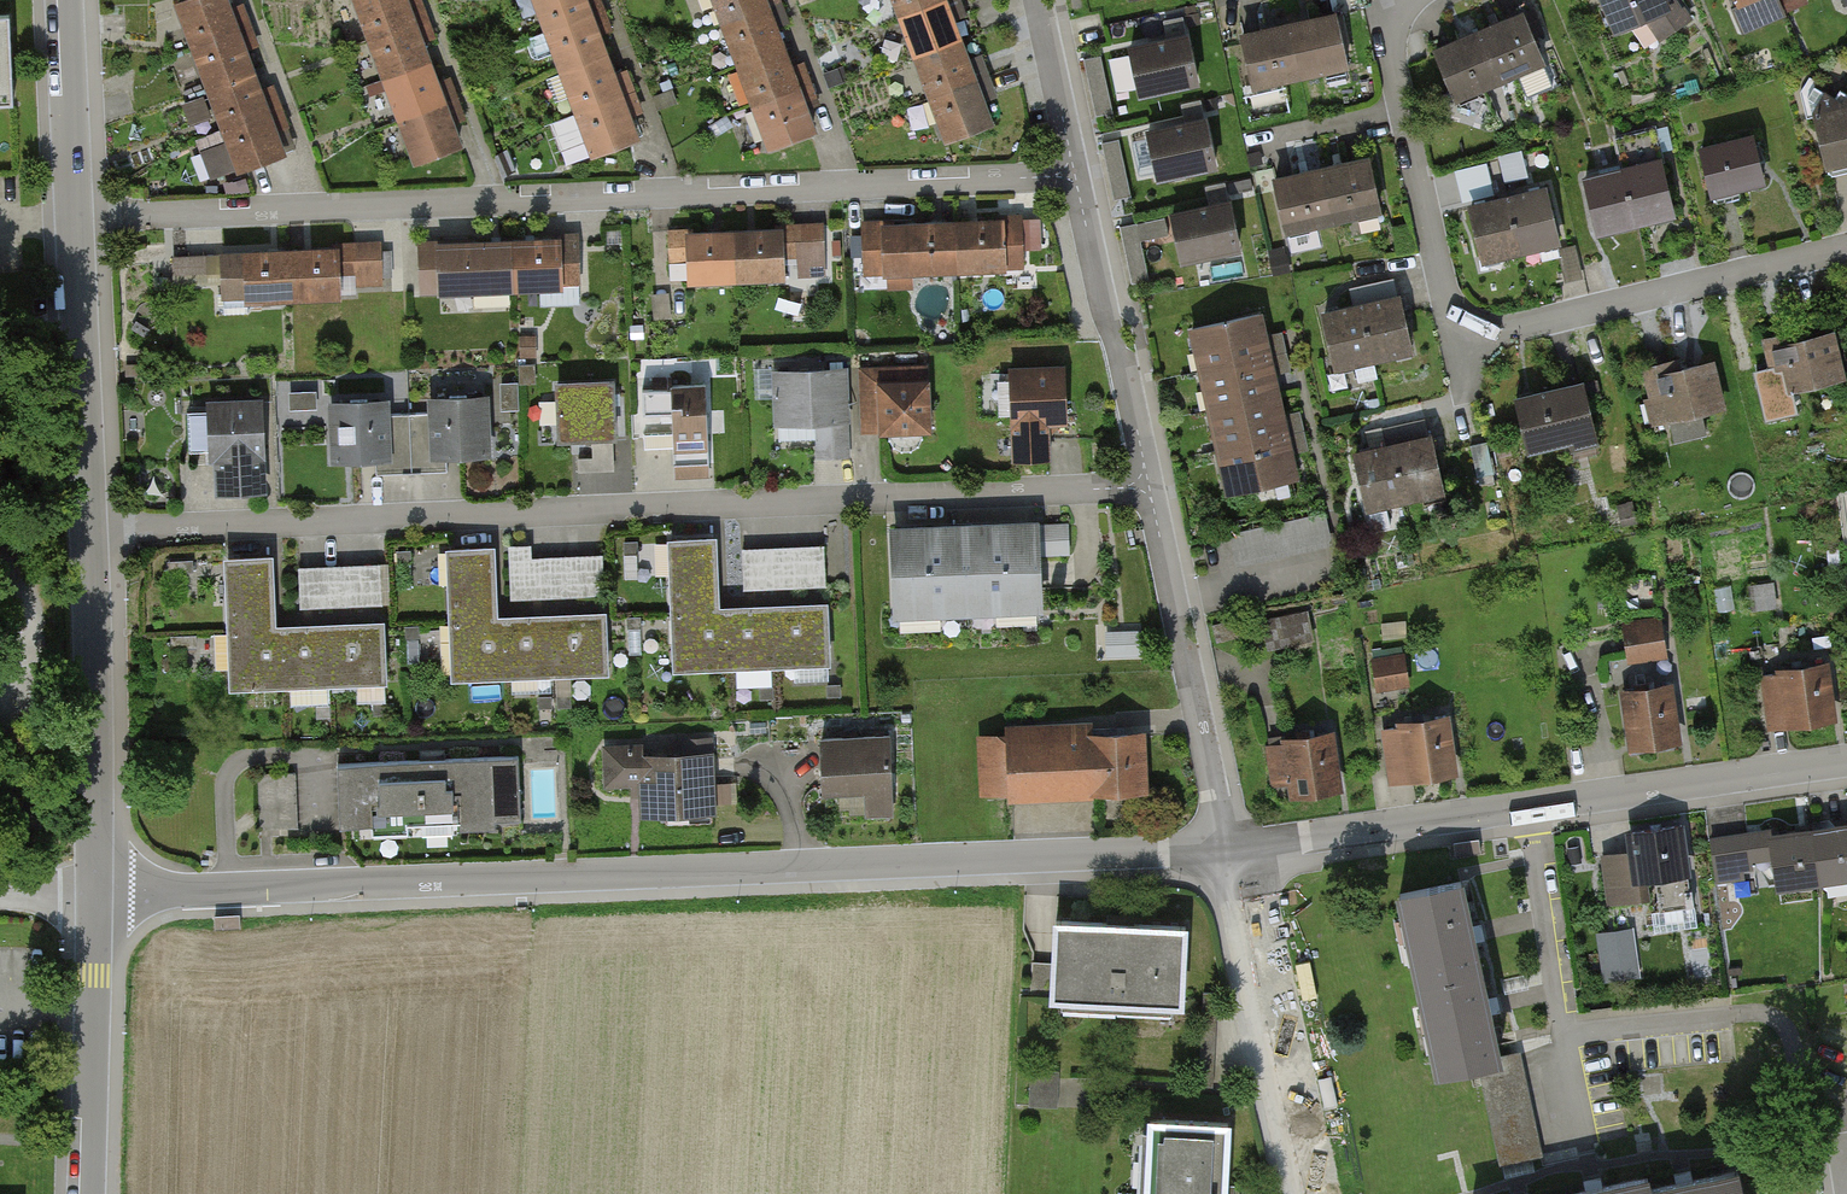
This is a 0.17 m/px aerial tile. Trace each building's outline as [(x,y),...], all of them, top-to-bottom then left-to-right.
[(238,168),(282,153),(275,132),(267,110),(258,87),(251,67),(243,46),(236,24),(228,3),(227,0),(186,0),(178,3),(238,168)] [(415,161),(457,146),(450,125),(443,107),(435,85),(428,64),(420,44),(412,21),(405,0),(357,0),(415,161)] [(592,154),(637,139),(627,112),(621,95),(613,73),(606,52),(598,31),(590,9),(587,0),(537,0),(592,154)] [(768,144),(813,128),(804,105),(797,85),(789,63),(781,42),(773,20),(766,0),(716,0),(768,144)] [(947,139),(989,124),(980,98),(974,81),(966,60),(958,38),(951,19),(945,0),(897,0),(947,139)] [(1619,29),(1666,9),(1662,0),(1607,0),(1619,29)] [(1457,44),(1435,54),(1454,98),(1543,59),(1524,15),(1500,25),(1457,44)] [(13,104),(9,16),(0,17),(0,105),(13,104)] [(1260,32),(1243,35),(1254,85),(1346,65),(1335,16),(1327,17),(1260,32)] [(1185,34),(1117,48),(1129,106),(1197,91),(1185,34)] [(1102,58),(1084,62),(1096,118),(1113,115),(1102,58)] [(1811,118),(1824,172),(1846,167),(1846,110),(1811,118)] [(1204,117),(1136,132),(1148,191),(1217,176),(1204,117)] [(1624,171),(1586,180),(1593,207),(1599,232),(1672,215),(1666,188),(1652,131),(1616,139),(1624,171)] [(1750,139),(1693,152),(1705,201),(1762,188),(1750,139)] [(1309,173),(1277,180),(1287,229),(1377,210),(1367,161),(1359,163),(1309,173)] [(1482,206),(1472,208),(1484,258),(1557,240),(1554,225),(1545,190),(1482,206)] [(1229,205),(1172,216),(1182,269),(1240,258),(1229,205)] [(930,226),(864,228),(865,273),(1022,266),(1020,222),(980,224),(930,226)] [(705,233),(674,234),(675,261),(690,260),(691,280),(782,276),(781,256),(800,255),(801,275),(827,274),(825,228),(761,231),(705,233)] [(477,242),(421,244),(423,293),(579,286),(577,238),(539,239),(477,242)] [(332,244),(332,251),(257,254),(174,257),(175,276),(222,274),(223,299),(338,295),(338,276),(355,275),(356,284),(379,283),(377,250),(355,250),(355,243),(343,243),(332,244)] [(1349,309),(1325,315),(1338,368),(1412,349),(1400,305),(1394,280),(1358,289),(1362,306),(1349,309)] [(1193,329),(1228,493),(1293,480),(1288,457),(1280,421),(1270,376),(1263,341),(1257,315),(1193,329)] [(1831,331),(1759,348),(1771,397),(1843,380),(1831,331)] [(1708,361),(1638,378),(1650,428),(1720,411),(1708,361)] [(1061,367),(1002,370),(1005,466),(1044,464),(1043,427),(1063,426),(1061,367)] [(925,368),(854,371),(857,439),(928,437),(925,368)] [(842,373),(767,376),(769,430),(811,429),(812,462),(846,461),(842,373)] [(502,383),(502,408),(520,408),(520,382),(502,383)] [(1580,383),(1508,398),(1520,454),(1592,439),(1580,383)] [(610,384),(549,387),(552,446),(612,444),(610,384)] [(705,389),(637,392),(640,450),(668,449),(670,482),(708,480),(705,389)] [(482,399),(421,401),(423,462),(485,460),(482,399)] [(260,403),(198,406),(202,498),(264,496),(260,403)] [(384,404),(322,406),(325,465),(386,463),(384,404)] [(1382,447),(1355,453),(1367,506),(1423,494),(1424,499),(1442,495),(1426,421),(1418,423),(1392,429),(1395,444),(1382,447)] [(1325,512),(1230,533),(1237,567),(1333,546),(1325,512)] [(1041,523),(1044,580),(1072,579),(1069,522),(1041,523)] [(1031,527),(884,533),(887,622),(1035,616),(1031,527)] [(673,544),(678,666),(828,660),(826,607),(799,608),(751,610),(721,611),(712,612),(710,558),(709,543),(673,544)] [(509,601),(599,598),(598,559),(528,562),(528,549),(507,550),(509,601)] [(823,550),(740,553),(742,596),(825,592),(823,550)] [(488,552),(449,553),(454,675),(607,669),(605,616),(580,617),(530,619),(500,621),(491,621),(489,567),(488,552)] [(264,560),(229,561),(234,685),(382,679),(380,624),(356,625),(308,627),(275,628),(266,629),(264,579),(264,560)] [(377,567),(294,570),(296,613),(379,610),(377,567)] [(1278,644),(1316,636),(1310,608),(1272,616),(1278,644)] [(1661,616),(1622,622),(1629,664),(1668,658),(1661,616)] [(1405,653),(1371,659),(1377,694),(1411,688),(1405,653)] [(1826,666),(1759,676),(1767,735),(1834,725),(1826,666)] [(1671,686),(1616,694),(1624,752),(1679,744),(1671,686)] [(1445,720),(1377,729),(1386,790),(1454,780),(1445,720)] [(1078,727),(1001,729),(1001,740),(974,741),(976,795),(1003,794),(1004,804),(1141,799),(1139,735),(1078,737),(1078,727)] [(1329,736),(1261,747),(1270,804),(1339,793),(1329,736)] [(884,738),(815,740),(818,800),(857,799),(857,820),(886,819),(884,738)] [(708,755),(641,758),(640,742),(598,743),(599,789),(635,788),(637,820),(710,818),(708,755)] [(517,764),(331,768),(332,829),(518,825),(517,764)] [(294,774),(255,776),(258,835),(298,832),(294,774)] [(1831,826),(1793,831),(1763,835),(1769,875),(1771,888),(1846,877),(1846,824),(1831,826)] [(1680,826),(1623,834),(1626,852),(1596,857),(1604,908),(1639,903),(1637,891),(1689,883),(1680,826)] [(1769,875),(1763,835),(1763,830),(1708,838),(1715,883),(1769,875)] [(1478,842),(1453,846),(1455,859),(1473,857),(1480,856),(1478,842)] [(1402,895),(1439,1074),(1479,1065),(1494,1062),(1482,1005),(1467,934),(1456,884),(1402,895)] [(1190,926),(1055,918),(1050,997),(1185,1006),(1190,926)] [(239,919),(214,919),(214,933),(239,932),(239,919)] [(1641,969),(1638,929),(1600,931),(1602,972),(1641,969)] [(1507,980),(1509,991),(1534,985),(1531,974),(1507,980)] [(1494,1062),(1479,1065),(1500,1166),(1543,1157),(1522,1056),(1494,1062)] [(1140,1120),(1136,1193),(1218,1193),(1221,1123),(1140,1120)] [(1649,1190),(1647,1178),(1595,1189),(1574,1193),(1743,1193),(1738,1170),(1683,1182),(1649,1190)]
